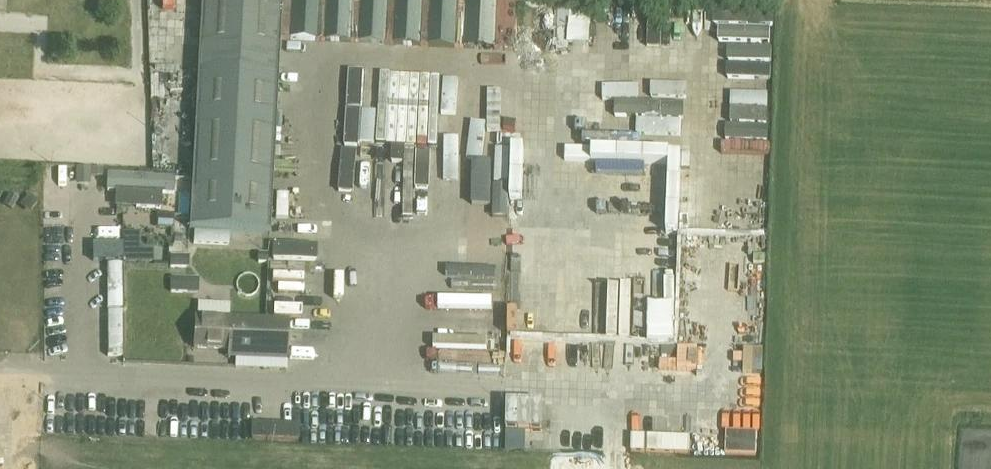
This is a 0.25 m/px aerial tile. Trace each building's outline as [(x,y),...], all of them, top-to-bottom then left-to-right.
[(198,69),(189,229),(270,234),(282,0),(202,0),(198,69)] [(510,0),(498,0),(498,45),(510,45),(510,0)] [(107,61),(0,56),(0,91),(105,95),(107,61)] [(386,202),(387,131),(377,131),(376,202),(386,202)] [(701,174),(736,174),(735,139),(701,140),(701,174)] [(742,150),(742,163),(769,164),(769,151),(742,150)] [(447,179),(503,180),(503,161),(448,160),(447,179)] [(113,212),(116,212),(173,215),(175,184),(115,181),(113,212)] [(288,213),(305,212),(304,200),(287,201),(288,213)] [(484,241),(488,226),(475,222),(470,236),(484,241)] [(554,248),(553,244),(591,243),(590,223),(529,225),(530,249),(554,248)] [(574,297),(604,298),(604,272),(589,272),(589,257),(575,257),(574,297)] [(198,277),(171,277),(171,292),(198,293),(198,277)] [(295,294),(295,281),(276,282),(276,294),(295,294)] [(460,284),(461,295),(503,293),(502,287),(491,288),(491,282),(460,284)] [(289,321),(196,316),(194,348),(228,350),(228,358),(287,361),(289,321)] [(512,350),(532,349),(532,339),(511,339),(512,350)] [(715,360),(715,376),(763,374),(762,358),(715,360)] [(506,445),(535,445),(536,395),(506,395),(506,445)] [(478,443),(479,422),(453,421),(454,400),(439,399),(438,443),(478,443)] [(724,429),(750,428),(749,411),(724,412),(724,429)] [(419,416),(415,441),(423,443),(428,417),(419,416)]
